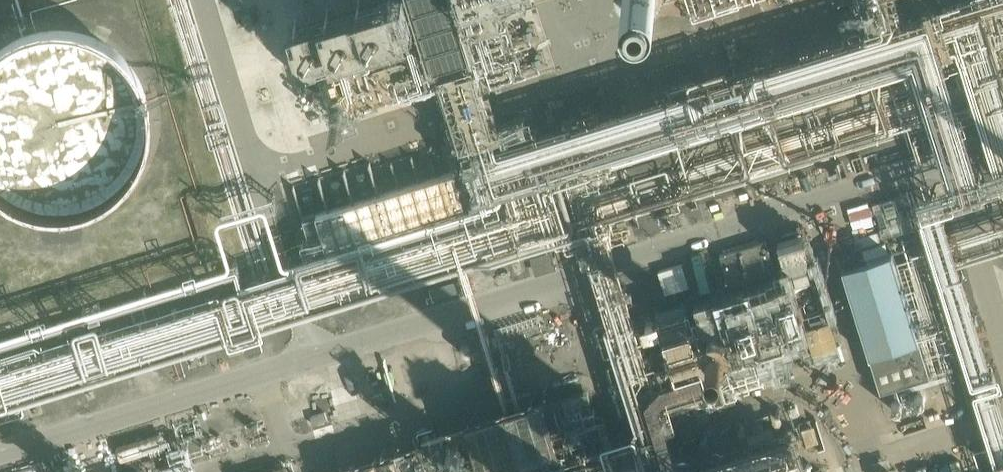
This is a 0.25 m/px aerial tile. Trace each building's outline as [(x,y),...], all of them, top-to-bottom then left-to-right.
[(296,18),(315,81),(301,84),(306,99),(263,133),(268,139),(444,87),(461,144),(490,135),(498,129),(477,59),(445,69),(476,44),(470,26),(503,0),(358,0),(296,18)] [(509,16),(524,4),(516,6),(515,0),(505,0),(509,16)] [(651,12),(687,1),(686,0),(647,0),(651,12)] [(154,120),(154,110),(152,100),(148,84),(144,77),(139,68),(135,62),(127,53),(113,42),(106,37),(96,32),(88,30),(78,27),(68,26),(60,25),(52,26),(42,27),(33,30),(25,32),(14,37),(7,42),(0,48),(0,192),(5,196),(13,202),(23,207),(33,210),(42,212),(59,214),(70,214),(78,212),(94,208),(104,203),(113,198),(126,188),(131,182),(137,174),(143,166),(147,157),(150,147),(152,139),(154,130),(154,121),(154,120)] [(345,172),(297,179),(302,213),(320,210),(319,204),(320,204),(318,189),(347,185),(345,172)] [(803,226),(777,234),(785,263),(782,264),(793,294),(818,286),(808,258),(813,257),(803,226)] [(756,244),(722,255),(731,286),(778,272),(768,241),(765,241),(764,238),(755,240),(756,244)] [(530,258),(536,275),(557,268),(551,251),(530,258)] [(879,390),(928,375),(890,252),(841,267),(879,390)] [(684,264),(659,272),(666,294),(691,286),(684,264)] [(730,297),(630,326),(639,358),(661,352),(669,381),(748,358),(730,297)] [(822,297),(800,305),(814,349),(836,342),(822,297)] [(242,332),(243,333),(249,354),(263,350),(256,328),(242,332)] [(957,338),(975,379),(996,370),(978,329),(957,338)] [(575,463),(555,401),(465,430),(479,471),(548,471),(575,463)] [(313,425),(328,420),(326,412),(311,417),(313,425)] [(711,447),(719,471),(796,471),(782,425),(711,447)] [(411,441),(327,466),(329,471),(420,471),(411,441)]
